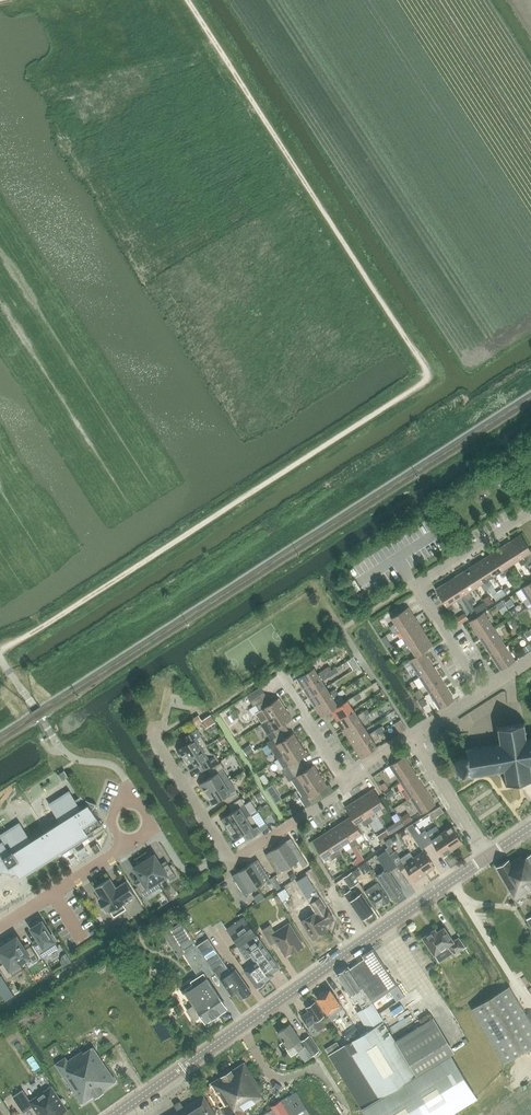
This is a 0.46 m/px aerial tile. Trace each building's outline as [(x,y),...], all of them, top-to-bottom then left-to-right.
[(524,562),(528,559),(525,554),(530,550),(520,533),(510,540),(524,562)] [(524,562),(510,540),(501,546),(511,563),(517,559),(521,564),(524,562)] [(511,563),(501,546),(491,552),(506,574),(510,572),(506,566),(511,563)] [(491,552),(482,558),(493,574),(499,571),(502,576),(506,574),(491,552)] [(482,558),(473,564),(487,586),(491,584),(488,578),(493,574),(482,558)] [(473,564),(463,570),(474,587),(480,583),(483,589),(487,586),(473,564)] [(474,587),(463,570),(454,576),(468,598),(472,596),(469,590),(474,587)] [(445,582),(456,599),(461,596),(464,601),(468,598),(454,576),(445,582)] [(356,592),(361,589),(355,580),(350,582),(356,592)] [(365,592),(372,588),(367,580),(361,584),(365,592)] [(521,587),(530,602),(530,581),(521,587)] [(456,599),(445,582),(435,589),(449,611),(453,608),(450,603),(456,599)] [(389,627),(391,630),(413,616),(407,606),(391,617),(395,623),(389,627)] [(494,628),(484,611),(470,620),(480,637),(494,628)] [(374,625),(385,619),(383,615),(372,621),(374,625)] [(400,631),(403,636),(420,626),(413,616),(391,630),(394,634),(400,631)] [(402,646),(404,649),(426,635),(420,626),(403,636),(407,642),(402,646)] [(504,644),(494,628),(480,637),(490,653),(504,644)] [(411,649),(415,656),(422,651),(432,645),(426,635),(404,649),(406,653),(411,649)] [(515,660),(504,644),(490,653),(501,669),(515,660)] [(409,660),(419,676),(433,667),(422,651),(415,656),(409,660)] [(419,676),(429,692),(443,683),(433,667),(419,676)] [(297,677),(303,687),(325,673),(322,669),(316,673),(313,668),(297,677)] [(303,687),(309,697),(325,686),(321,681),(327,677),(325,673),(303,687)] [(263,683),(267,692),(276,688),(272,679),(263,683)] [(443,683),(429,692),(440,709),(454,699),(443,683)] [(309,697),(315,706),(337,692),(334,688),(328,692),(325,686),(309,697)] [(261,687),(247,696),(250,701),(254,706),(256,705),(260,711),(256,713),(262,722),(268,718),(268,719),(285,708),(279,698),(271,703),(264,692),(261,687)] [(322,716),(325,713),(330,710),(337,705),(334,699),(339,696),(337,692),(315,706),(322,716)] [(330,710),(336,720),(353,709),(349,703),(354,699),(352,696),(337,705),(330,710)] [(268,719),(261,724),(271,740),(282,733),(288,729),(284,724),(292,719),(285,708),(268,719)] [(336,720),(342,729),(364,715),(362,711),(356,715),(353,709),(336,720)] [(342,729),(348,739),(365,728),(361,722),(367,719),(364,715),(342,729)] [(393,724),(399,732),(406,728),(400,719),(393,724)] [(458,771),(458,772),(465,771),(466,776),(465,778),(466,779),(467,777),(471,776),(472,778),(473,777),(473,776),(480,774),(481,776),(482,776),(481,774),(489,773),(489,774),(490,774),(490,772),(497,771),(497,773),(498,773),(498,771),(505,770),(507,776),(505,776),(505,778),(507,778),(508,783),(506,785),(507,786),(509,784),(530,780),(530,775),(530,773),(530,771),(530,765),(530,739),(527,739),(526,733),(527,732),(527,731),(525,731),(524,726),(526,724),(525,723),(524,725),(501,728),(499,727),(498,728),(499,729),(500,735),(499,735),(499,736),(501,736),(502,744),(494,745),(494,743),(492,744),(492,745),(485,746),(485,745),(484,745),(484,747),(477,748),(477,746),(475,747),(476,748),(469,749),(466,748),(465,749),(467,750),(468,756),(455,758),(458,771)] [(348,739),(354,748),(376,734),(374,730),(368,733),(365,728),(348,739)] [(207,745),(197,729),(182,738),(186,744),(178,749),(177,750),(181,756),(182,755),(185,759),(207,745)] [(271,740),(267,742),(278,758),(300,744),(293,733),(286,738),(282,733),(271,740)] [(376,734),(354,748),(361,758),(377,747),(373,741),(379,737),(376,734)] [(300,744),(278,758),(284,768),(282,770),(285,775),(302,764),(299,759),(307,754),(300,744)] [(207,745),(185,759),(188,763),(186,764),(190,770),(203,762),(207,768),(219,760),(216,753),(211,752),(207,745)] [(233,751),(221,757),(228,770),(240,764),(233,751)] [(384,769),(389,778),(396,774),(400,782),(414,773),(404,757),(390,766),(384,769)] [(212,776),(200,784),(203,790),(205,790),(207,794),(225,783),(221,776),(226,773),(223,769),(225,768),(221,762),(208,770),(212,776)] [(302,764),(285,775),(289,781),(292,780),(298,790),(321,775),(314,765),(306,770),(302,764)] [(57,774),(62,781),(69,777),(64,770),(57,774)] [(425,789),(414,773),(400,782),(411,798),(425,789)] [(321,775),(298,790),(302,796),(300,797),(306,807),(323,796),(319,791),(327,786),(321,775)] [(225,783),(207,794),(210,798),(208,798),(212,804),(214,804),(225,797),(229,803),(240,796),(236,789),(231,793),(225,783)] [(364,795),(375,811),(380,807),(384,813),(387,811),(384,805),(373,788),(364,795)] [(435,805),(425,789),(411,798),(421,814),(435,805)] [(0,836),(0,871),(9,873),(12,877),(18,873),(20,876),(60,851),(62,854),(87,838),(88,838),(90,837),(92,836),(95,836),(94,830),(102,825),(92,810),(96,804),(97,804),(95,803),(92,802),(90,801),(86,799),(85,799),(82,796),(80,795),(80,796),(75,800),(70,791),(49,804),(59,820),(30,839),(20,823),(0,836)] [(282,799),(279,794),(273,798),(276,803),(282,799)] [(355,801),(369,823),(373,820),(369,815),(375,811),(364,795),(355,801)] [(251,814),(241,798),(230,805),(234,811),(222,819),(225,825),(227,824),(229,828),(251,814)] [(351,815),(356,823),(362,820),(365,825),(369,823),(355,801),(345,807),(351,815)] [(440,806),(428,814),(432,820),(444,812),(440,806)] [(251,837),(262,830),(251,814),(229,828),(232,832),(231,833),(234,839),(236,839),(247,831),(251,837)] [(356,836),(362,832),(356,823),(351,815),(341,822),(356,844),(359,841),(356,836)] [(351,847),(356,844),(341,822),(332,828),(343,844),(348,841),(351,847)] [(407,828),(422,849),(428,845),(420,834),(419,834),(412,824),(407,828)] [(442,833),(453,850),(463,843),(451,826),(442,833)] [(337,848),(343,844),(332,828),(323,834),(337,856),(340,854),(337,848)] [(377,839),(387,834),(385,829),(375,834),(377,839)] [(428,845),(433,842),(444,857),(453,850),(442,833),(433,840),(426,830),(420,834),(428,845)] [(333,859),(337,856),(323,834),(313,841),(324,857),(329,853),(333,859)] [(291,838),(278,846),(291,866),(299,861),(303,867),(308,864),(291,838)] [(97,843),(90,847),(95,854),(102,849),(97,843)] [(291,866),(278,846),(265,854),(278,874),(291,866)] [(414,857),(426,874),(436,867),(424,850),(414,857)] [(397,866),(390,855),(387,851),(378,857),(386,869),(376,876),(392,899),(403,892),(389,872),(397,866)] [(390,855),(397,866),(403,862),(396,851),(390,855)] [(150,855),(145,858),(145,860),(144,861),(158,881),(167,875),(170,880),(176,876),(168,863),(162,867),(155,854),(152,856),(150,855)] [(516,899),(530,890),(530,854),(523,859),(521,856),(511,862),(510,859),(497,866),(516,899)] [(404,864),(416,881),(426,874),(414,857),(404,864)] [(258,859),(245,868),(258,887),(266,882),(270,888),(275,885),(258,859)] [(141,860),(136,864),(136,866),(134,867),(142,880),(136,883),(145,896),(161,886),(157,881),(158,881),(144,861),(143,862),(141,860)] [(316,891),(326,888),(319,864),(308,867),(316,891)] [(258,887),(245,868),(232,876),(245,895),(258,887)] [(301,876),(305,887),(313,884),(308,873),(301,876)] [(274,876),(270,878),(275,885),(274,886),(277,890),(281,887),(274,876)] [(110,877),(94,887),(100,897),(98,899),(106,912),(109,910),(113,918),(126,910),(130,917),(143,908),(126,881),(116,887),(110,877)] [(378,882),(364,891),(368,897),(369,897),(377,909),(383,905),(386,905),(389,903),(389,901),(390,900),(378,882)] [(285,888),(277,893),(282,901),(290,896),(285,888)] [(351,890),(345,894),(362,919),(365,917),(367,917),(371,915),(371,913),(373,911),(361,893),(359,895),(356,890),(352,892),(351,890)] [(265,898),(261,893),(254,897),(258,903),(265,898)] [(83,907),(75,910),(78,917),(85,914),(83,907)] [(302,921),(314,939),(328,930),(325,925),(334,919),(327,907),(317,913),(316,912),(302,921)] [(239,919),(244,916),(241,912),(217,926),(223,935),(241,923),(239,919)] [(40,922),(38,920),(32,924),(33,927),(31,928),(39,941),(33,945),(42,958),(59,947),(42,921),(40,922)] [(215,972),(181,921),(174,925),(164,932),(179,957),(184,953),(200,976),(192,981),(195,985),(186,992),(195,1005),(188,1010),(194,1019),(202,1015),(206,1021),(226,1007),(206,978),(215,972)] [(86,932),(93,928),(91,923),(83,926),(86,932)] [(249,924),(232,935),(240,946),(243,944),(256,935),(249,924)] [(272,945),(277,941),(286,955),(292,952),(292,953),(303,946),(289,924),(276,932),(271,924),(262,930),(272,945)] [(448,945),(454,954),(466,947),(459,937),(453,941),(444,927),(437,932),(436,930),(425,937),(435,954),(448,945)] [(256,935),(243,944),(255,961),(244,969),(256,987),(257,986),(259,987),(263,985),(263,983),(272,976),(273,973),(279,969),(270,955),(256,935)] [(31,945),(25,949),(17,937),(15,938),(13,937),(8,940),(8,942),(7,943),(20,963),(29,957),(33,962),(39,958),(31,945)] [(4,942),(0,945),(0,955),(4,962),(0,965),(0,967),(7,978),(23,968),(20,963),(7,943),(6,944),(4,942)] [(219,978),(227,973),(213,953),(216,951),(213,946),(203,953),(219,978)] [(350,968),(350,969),(372,1003),(398,986),(373,948),(363,955),(365,958),(357,963),(350,968)] [(348,966),(337,974),(355,1002),(358,1000),(363,1008),(372,1003),(350,969),(348,966)] [(236,969),(221,979),(232,995),(236,992),(239,996),(241,994),(243,997),(251,992),(236,969)] [(0,992),(9,987),(2,976),(0,977),(0,992)] [(505,1063),(530,1047),(530,1021),(510,986),(472,1009),(505,1063)] [(320,996),(318,998),(328,1013),(329,1012),(333,1019),(339,1015),(337,1013),(344,1008),(331,989),(325,993),(324,991),(319,994),(320,996)] [(314,1024),(318,1031),(326,1026),(321,1019),(325,1016),(316,1002),(307,1008),(309,1012),(302,1016),(309,1027),(314,1024)] [(329,1054),(367,1114),(450,1114),(478,1098),(477,1097),(440,1038),(442,1032),(433,1018),(395,1041),(379,1014),(372,1003),(363,1008),(358,1012),(369,1030),(361,1035),(348,1015),(335,1023),(348,1042),(340,1047),(329,1054)] [(291,1024),(279,1032),(289,1047),(294,1043),(305,1060),(312,1055),(314,1057),(318,1054),(316,1052),(319,1050),(310,1036),(302,1041),(291,1024)] [(55,1064),(60,1071),(74,1092),(82,1104),(116,1081),(93,1047),(84,1053),(82,1051),(68,1060),(66,1057),(55,1064)] [(524,1069),(529,1066),(524,1058),(519,1061),(524,1069)] [(211,1083),(225,1105),(223,1106),(229,1114),(250,1114),(264,1106),(260,1099),(263,1098),(258,1090),(261,1088),(245,1062),(231,1070),(228,1069),(223,1072),(222,1076),(211,1083)] [(24,1113),(33,1106),(38,1114),(60,1114),(67,1110),(51,1086),(30,1101),(22,1090),(13,1097),(24,1113)] [(263,1114),(297,1114),(311,1114),(296,1091),(271,1106),(273,1109),(263,1114)] [(171,1114),(216,1114),(204,1095),(183,1108),(182,1106),(177,1108),(178,1110),(171,1114)]
